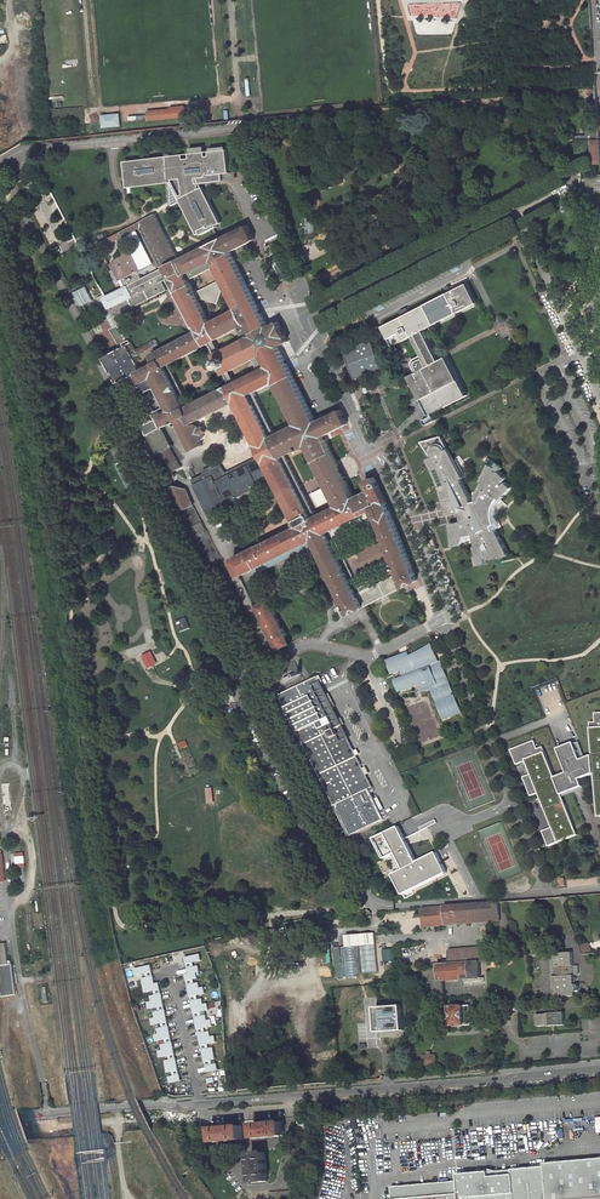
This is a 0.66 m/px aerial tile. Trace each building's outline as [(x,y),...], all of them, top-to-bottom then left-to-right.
[(193,106),(148,111),(149,120),(194,114),(193,106)] [(120,112),(101,113),(102,126),(121,125),(120,112)] [(599,136),(599,129),(588,130),(586,132),(586,136),(587,141),(577,142),(577,153),(588,152),(593,152),(594,164),(599,163),(599,139),(599,136)] [(164,158),(164,156),(126,161),(128,176),(128,180),(130,192),(133,191),(132,183),(165,179),(169,178),(168,172),(170,172),(171,175),(172,175),(176,175),(178,195),(187,191),(189,195),(183,198),(203,234),(212,229),(218,239),(220,238),(215,228),(217,226),(217,225),(220,223),(202,187),(200,188),(199,183),(223,180),(222,173),(229,172),(227,149),(226,149),(226,146),(210,148),(211,156),(206,157),(205,146),(190,147),(191,159),(188,159),(183,160),(182,157),(167,151),(167,158),(164,158)] [(222,173),(223,180),(234,179),(233,172),(229,172),(222,173)] [(176,175),(172,175),(175,203),(183,198),(189,195),(187,191),(178,195),(176,175)] [(567,202),(567,201),(566,201),(565,202),(564,202),(562,206),(562,207),(560,207),(562,209),(564,211),(565,212),(566,212),(568,212),(569,212),(571,212),(573,210),(572,209),(572,208),(572,207),(571,206),(570,205),(569,205),(568,205),(568,202),(567,202)] [(156,214),(141,221),(165,267),(171,277),(183,300),(196,293),(190,280),(207,271),(217,266),(224,279),(240,271),(230,252),(255,239),(247,225),(223,237),(220,238),(218,239),(194,252),(187,256),(180,259),(172,244),(156,214)] [(129,227),(120,232),(122,237),(138,229),(140,228),(161,269),(165,267),(141,221),(135,224),(129,227)] [(98,243),(100,246),(118,239),(122,254),(124,253),(122,246),(126,244),(122,237),(120,232),(108,238),(98,243)] [(111,263),(120,280),(123,278),(126,286),(105,297),(111,308),(116,316),(167,290),(163,282),(157,271),(142,278),(139,272),(138,271),(140,270),(126,244),(122,246),(124,253),(122,254),(111,263)] [(283,259),(274,264),(282,280),(292,276),(283,259)] [(160,269),(157,271),(163,282),(165,280),(166,280),(171,277),(165,267),(161,269),(160,269)] [(196,293),(183,300),(198,330),(216,322),(214,318),(210,320),(201,302),(205,300),(219,305),(224,290),(228,288),(239,310),(256,302),(240,271),(224,279),(220,281),(196,293)] [(171,277),(166,280),(193,333),(198,330),(183,300),(171,277)] [(468,283),(383,326),(393,346),(412,336),(428,366),(409,376),(429,415),(432,413),(467,395),(447,356),(440,360),(424,330),(478,302),(468,283)] [(74,291),(81,305),(92,300),(85,286),(74,291)] [(104,294),(97,298),(104,313),(108,311),(115,326),(119,324),(111,308),(105,297),(104,294)] [(193,333),(152,354),(156,362),(160,368),(163,366),(210,342),(215,340),(238,328),(243,339),(252,335),(257,332),(255,330),(267,324),(256,302),(239,310),(216,322),(198,330),(193,333)] [(115,326),(108,311),(104,313),(112,328),(115,326)] [(216,353),(215,354),(225,374),(226,373),(230,371),(254,359),(262,355),(267,352),(268,355),(279,349),(278,346),(288,341),(278,321),(268,327),(267,324),(255,330),(257,332),(252,335),(243,339),(220,351),(216,353)] [(129,344),(119,324),(115,326),(112,328),(110,329),(118,345),(114,348),(115,351),(128,344),(129,344)] [(372,339),(343,350),(355,379),(383,368),(372,339)] [(210,342),(216,353),(220,351),(215,340),(210,342)] [(115,351),(105,357),(119,382),(122,386),(132,381),(132,380),(130,376),(133,374),(142,369),(128,344),(115,351)] [(254,359),(259,370),(236,382),(231,384),(228,386),(235,401),(241,412),(264,458),(273,475),(298,526),(233,558),(242,575),(313,540),(331,531),(373,510),(386,503),(379,485),(379,484),(380,484),(380,483),(380,482),(379,482),(379,481),(378,480),(377,480),(376,480),(373,473),(365,477),(371,489),(354,497),(337,506),(317,516),(312,518),(281,457),(271,437),(249,393),(255,391),(275,380),(291,372),(279,349),(268,355),(267,352),(262,355),(254,359)] [(228,386),(210,395),(189,405),(184,408),(181,401),(173,384),(163,366),(160,368),(156,362),(142,369),(133,374),(130,376),(132,380),(136,378),(141,388),(149,383),(155,380),(156,380),(160,389),(170,409),(155,418),(157,421),(155,422),(153,421),(152,423),(151,424),(149,423),(149,425),(144,428),(149,435),(150,434),(163,427),(176,420),(192,450),(202,445),(202,444),(200,440),(202,438),(205,435),(205,433),(207,432),(204,427),(202,428),(196,426),(195,425),(193,426),(191,423),(207,416),(235,401),(228,386)] [(230,371),(226,373),(231,384),(236,382),(230,371)] [(291,372),(275,380),(296,424),(276,434),(271,437),(281,457),(286,455),(307,444),(322,475),(326,483),(327,485),(337,506),(354,497),(348,485),(344,476),(339,467),(324,436),(331,432),(348,424),(341,409),(316,422),(291,372)] [(387,376),(358,387),(362,395),(390,384),(387,376)] [(255,391),(249,393),(271,437),(276,434),(255,391)] [(163,427),(150,434),(171,473),(182,467),(171,447),(174,446),(163,427)] [(459,512),(461,521),(449,524),(450,531),(452,530),(454,539),(451,539),(452,547),(461,545),(465,538),(474,537),(476,547),(475,548),(476,557),(475,557),(477,565),(477,567),(486,565),(485,559),(487,559),(487,561),(497,559),(497,558),(500,557),(504,562),(516,560),(514,558),(511,557),(497,529),(494,530),(492,526),(496,524),(494,519),(493,513),(494,508),(496,503),(499,498),(501,500),(513,487),(509,483),(506,486),(505,485),(507,482),(509,480),(500,471),(498,473),(496,471),(497,467),(490,463),(481,481),(483,483),(479,494),(475,505),(472,501),(471,497),(470,494),(463,479),(464,478),(463,476),(456,463),(442,437),(441,436),(433,438),(430,439),(421,442),(426,448),(430,455),(434,462),(437,469),(440,477),(443,484),(445,492),(447,500),(450,500),(452,509),(447,509),(446,515),(459,512)] [(112,449),(117,460),(123,457),(117,446),(112,449)] [(286,455),(281,457),(312,518),(317,516),(286,455)] [(194,468),(190,471),(215,522),(219,521),(216,515),(230,508),(228,503),(236,499),(234,497),(235,496),(234,494),(273,475),(264,458),(224,477),(219,466),(211,470),(210,467),(204,470),(205,473),(198,477),(194,468)] [(125,460),(117,464),(128,487),(136,483),(125,460)] [(176,485),(169,489),(207,564),(221,557),(207,530),(187,489),(176,485)] [(311,493),(318,507),(331,501),(324,487),(311,493)] [(386,503),(373,510),(388,547),(390,552),(399,572),(405,587),(418,580),(386,503)] [(359,588),(331,531),(313,540),(315,543),(309,546),(340,607),(338,608),(342,617),(351,613),(368,605),(359,588)] [(364,571),(387,560),(384,555),(390,552),(388,547),(382,550),(379,545),(372,548),(371,545),(362,550),(364,553),(356,556),(358,560),(355,561),(359,569),(362,568),(364,571)] [(405,587),(399,572),(370,587),(368,583),(359,588),(368,605),(405,587)] [(262,602),(257,605),(279,649),(291,643),(271,603),(269,599),(267,595),(260,599),(262,602)] [(186,618),(176,621),(180,632),(190,628),(186,618)] [(416,653),(410,656),(411,658),(404,661),(402,655),(387,661),(393,674),(402,670),(404,676),(395,680),(400,691),(421,683),(420,681),(426,679),(429,686),(432,685),(433,689),(432,689),(436,700),(437,699),(439,703),(437,703),(444,719),(451,717),(451,715),(454,714),(455,715),(462,712),(455,696),(454,696),(453,693),(454,693),(450,682),(449,683),(446,677),(448,677),(443,665),(438,667),(437,664),(439,663),(432,644),(425,648),(421,651),(416,653)] [(151,651),(142,655),(148,667),(153,665),(157,663),(151,651)] [(410,656),(408,652),(402,655),(404,661),(411,658),(410,656)] [(297,664),(295,660),(287,665),(289,668),(292,666),(294,670),(298,671),(300,670),(297,664)] [(292,674),(284,678),(284,679),(280,680),(282,683),(285,682),(294,678),(294,677),(297,675),(296,673),(292,674)] [(280,696),(336,806),(351,837),(386,819),(370,788),(373,787),(318,677),(311,680),(306,683),(280,696)] [(563,797),(578,788),(577,785),(581,784),(580,779),(594,774),(597,817),(599,817),(599,713),(595,713),(596,722),(590,723),(593,756),(587,758),(586,759),(579,742),(575,744),(574,743),(558,749),(568,775),(556,779),(544,749),(539,751),(535,743),(511,752),(517,767),(527,763),(532,776),(524,779),(532,798),(540,795),(553,829),(543,833),(549,848),(579,837),(563,797)] [(259,729),(255,722),(246,726),(255,744),(269,737),(264,727),(259,729)] [(186,741),(179,744),(181,749),(188,746),(186,741)] [(297,804),(299,808),(305,805),(302,800),(297,804)] [(399,826),(375,839),(385,859),(396,853),(405,869),(393,875),(404,894),(447,872),(436,852),(418,861),(399,826)] [(23,853),(16,854),(17,868),(25,867),(23,853)] [(351,878),(346,881),(349,888),(354,885),(351,878)] [(500,920),(498,902),(420,909),(424,922),(434,921),(434,926),(492,921),(500,920)] [(376,945),(375,934),(345,936),(346,947),(361,946),(376,945)] [(376,945),(361,946),(363,974),(378,972),(376,945)] [(448,950),(449,963),(461,962),(480,961),(482,961),(482,949),(485,949),(485,947),(481,947),(448,950)] [(395,960),(395,949),(383,949),(383,961),(395,960)] [(556,989),(556,996),(576,995),(576,992),(578,992),(579,991),(579,990),(579,986),(577,986),(577,983),(575,983),(575,978),(576,978),(577,978),(577,977),(577,976),(576,976),(575,976),(575,975),(574,966),(573,952),(555,953),(555,956),(556,976),(554,976),(554,989),(556,989)] [(202,960),(200,954),(185,957),(188,968),(193,967),(192,962),(202,960)] [(480,961),(461,962),(463,979),(481,978),(480,961)] [(449,963),(438,964),(439,974),(439,981),(444,980),(463,979),(461,962),(449,963)] [(438,964),(411,966),(411,975),(439,974),(438,964)] [(151,965),(135,968),(136,975),(147,972),(148,977),(153,976),(151,965)] [(189,973),(186,974),(188,980),(193,979),(196,978),(195,972),(200,971),(199,966),(193,967),(188,968),(189,973)] [(0,969),(0,983),(2,999),(17,997),(13,967),(0,969)] [(155,983),(153,976),(148,977),(143,978),(146,992),(155,990),(156,994),(162,993),(159,983),(155,983)] [(193,979),(188,980),(191,996),(196,995),(206,993),(204,987),(198,988),(197,983),(194,984),(193,979)] [(436,981),(437,1000),(444,999),(444,980),(439,981),(436,981)] [(159,1006),(160,1011),(165,1009),(162,993),(156,994),(151,996),(152,1001),(148,1002),(150,1008),(159,1006)] [(191,996),(195,1013),(200,1012),(209,1009),(208,1003),(202,1005),(201,999),(197,1000),(196,995),(191,996)] [(378,1032),(405,1030),(403,1005),(376,1006),(378,1032)] [(470,1005),(450,1006),(451,1026),(471,1025),(470,1005)] [(163,1027),(169,1026),(165,1009),(160,1011),(155,1012),(156,1018),(152,1018),(153,1025),(162,1023),(163,1027)] [(195,1013),(198,1029),(204,1028),(213,1026),(212,1019),(205,1021),(204,1015),(201,1016),(200,1012),(195,1013)] [(548,1025),(566,1024),(565,1012),(559,1012),(549,1013),(548,1013),(548,1014),(537,1014),(538,1025),(548,1024),(548,1025)] [(167,1043),(172,1042),(169,1026),(163,1027),(158,1028),(160,1034),(155,1035),(157,1041),(166,1039),(167,1043)] [(202,1045),(207,1044),(217,1042),(215,1036),(209,1037),(208,1031),(205,1032),(204,1028),(198,1029),(202,1045)] [(167,1043),(162,1044),(163,1050),(159,1051),(160,1057),(170,1055),(170,1059),(176,1058),(173,1042),(172,1042),(167,1043)] [(205,1061),(206,1061),(211,1060),(216,1059),(213,1047),(208,1048),(207,1044),(202,1045),(205,1061)] [(424,1056),(425,1065),(437,1064),(436,1055),(432,1055),(431,1053),(428,1053),(428,1056),(424,1056)] [(179,1070),(176,1058),(170,1059),(166,1060),(168,1072),(173,1071),(179,1070)] [(208,1072),(218,1069),(217,1063),(212,1064),(211,1060),(206,1061),(208,1072)] [(170,1083),(181,1080),(179,1070),(173,1071),(174,1075),(169,1077),(170,1083)] [(283,1122),(254,1125),(255,1138),(284,1136),(283,1122)] [(241,1126),(213,1128),(214,1142),(243,1139),(241,1126)] [(254,1182),(268,1181),(266,1153),(252,1154),(254,1182)] [(393,1198),(599,1198),(599,1158),(544,1163),(545,1166),(512,1169),(513,1174),(489,1176),(489,1171),(457,1173),(460,1193),(393,1198)]
